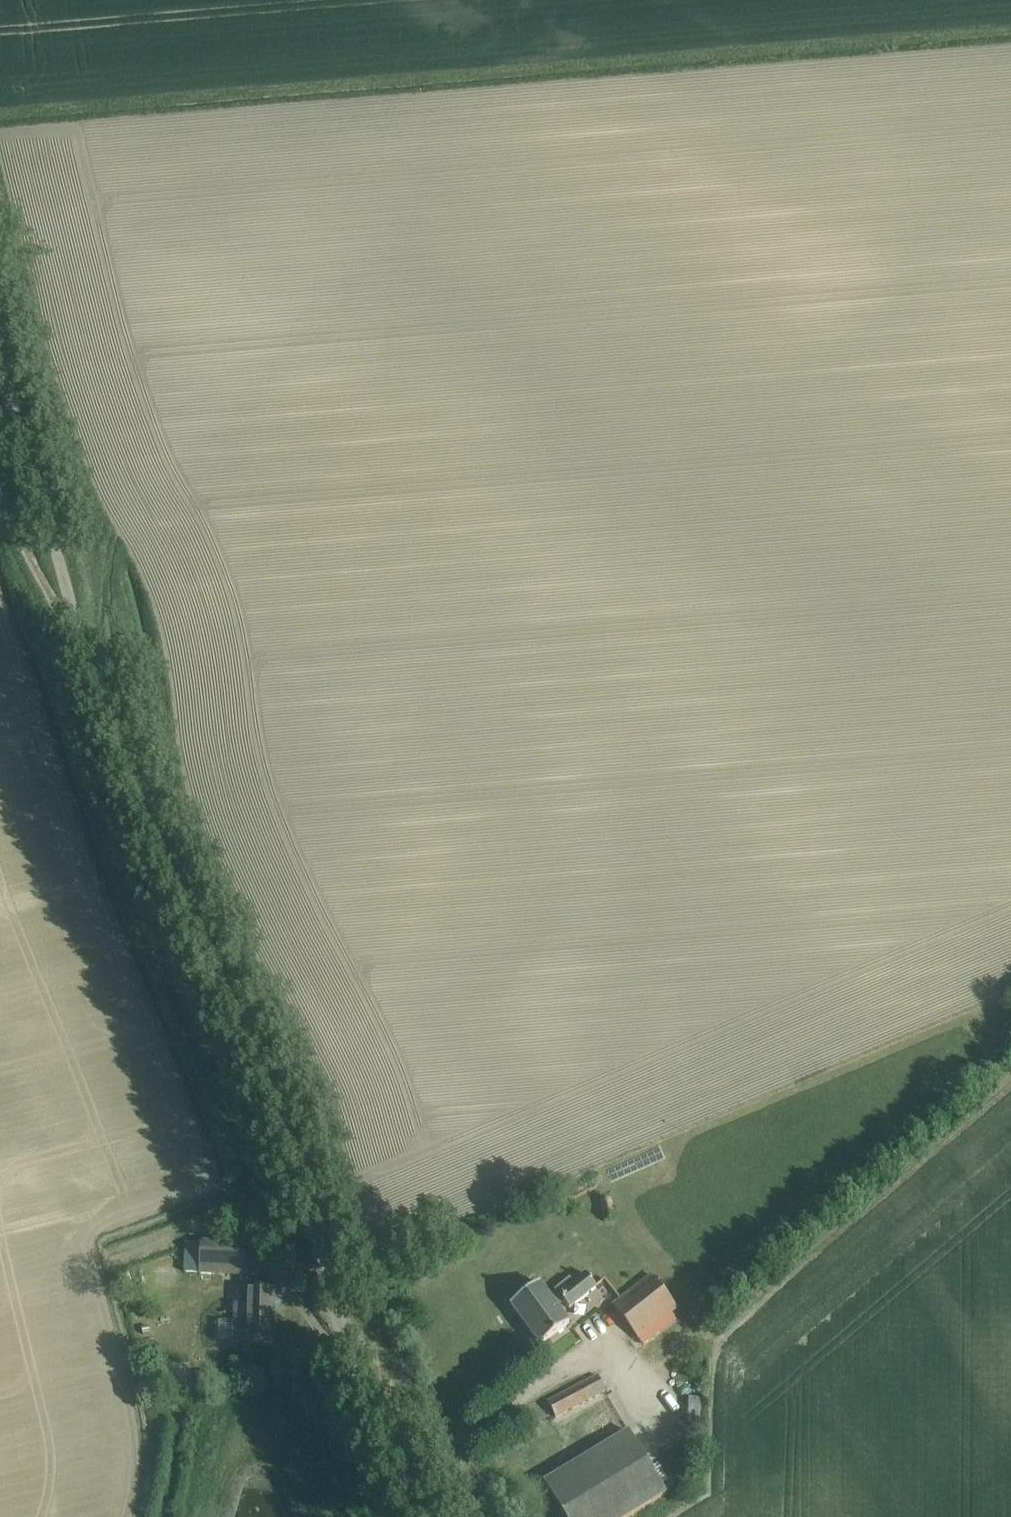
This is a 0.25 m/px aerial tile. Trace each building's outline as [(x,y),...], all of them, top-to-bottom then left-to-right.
[(604,1222),(616,1219),(612,1201),(600,1203),(604,1222)] [(186,1245),(185,1273),(199,1273),(199,1276),(244,1277),(244,1268),(244,1243),(212,1242),(200,1242),(200,1245),(186,1245)] [(539,1284),(510,1306),(539,1346),(569,1324),(556,1306),(563,1301),(569,1309),(596,1288),(585,1275),(570,1287),(566,1283),(555,1292),(558,1295),(552,1300),(539,1284)] [(612,1305),(642,1345),(662,1330),(657,1324),(676,1309),(651,1276),(612,1305)] [(219,1321),(218,1342),(233,1342),(236,1342),(269,1343),(271,1290),(247,1289),(247,1305),(234,1305),(233,1322),(219,1321)] [(555,1418),(605,1392),(597,1376),(547,1403),(555,1418)] [(543,1484),(563,1516),(627,1516),(666,1493),(628,1432),(543,1484)]
